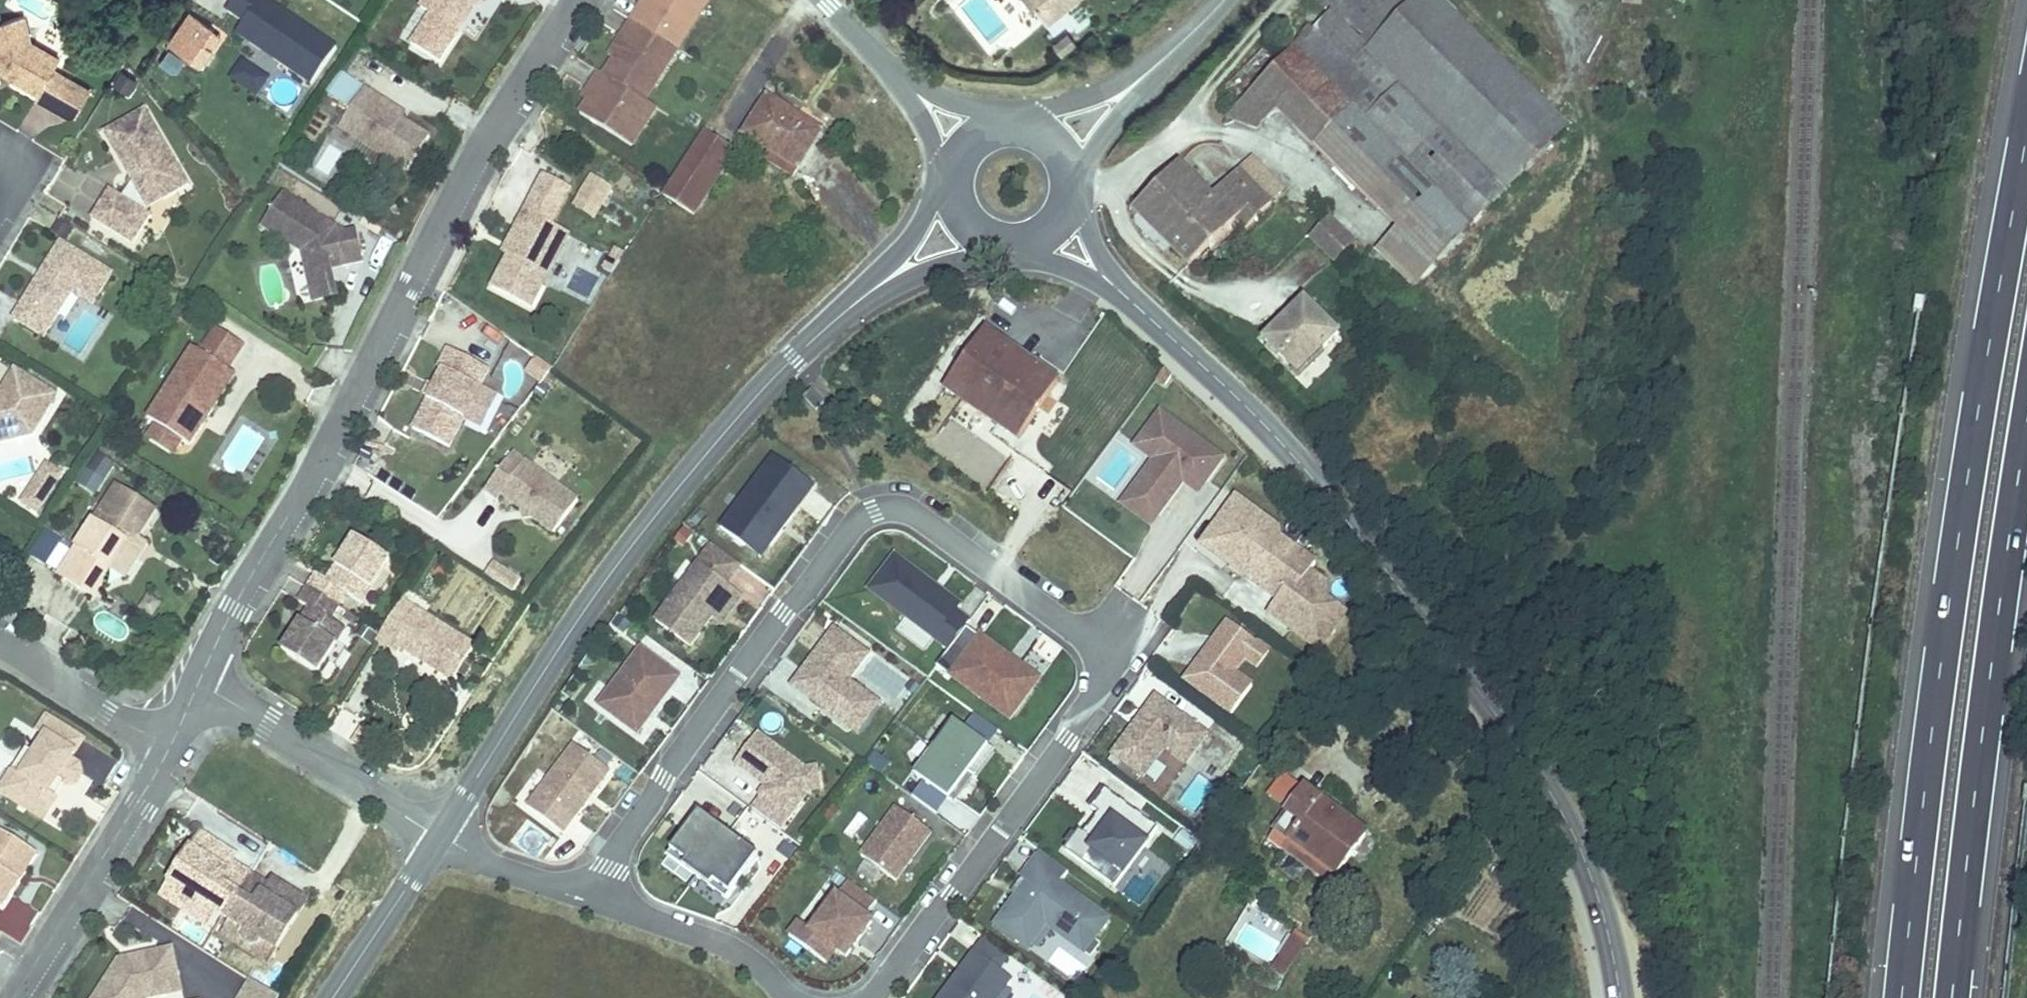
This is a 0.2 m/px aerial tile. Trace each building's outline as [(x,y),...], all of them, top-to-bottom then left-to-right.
[(226,14),(242,26),(234,39),(313,90),(341,47),(273,4),(276,0),(235,0),(226,14)] [(430,16),(440,22),(422,53),(449,69),(485,11),(491,0),(439,0),(430,16)] [(485,11),(489,13),(497,0),(491,0),(485,11)] [(587,119),(639,153),(664,114),(653,107),(709,18),(696,10),(702,0),(664,0),(655,14),(649,10),(629,42),(635,45),(622,65),(612,81),(606,77),(595,94),(601,98),(596,106),(587,119)] [(664,0),(655,0),(649,10),(655,14),(664,0)] [(709,18),(718,4),(712,0),(702,0),(696,10),(709,18)] [(1032,35),(1077,0),(1008,0),(1032,35)] [(1325,4),(1232,101),(1257,126),(1277,105),(1369,194),(1411,151),(1449,111),(1377,41),(1417,0),(1321,0),(1325,4)] [(1448,0),(1417,0),(1377,41),(1449,111),(1411,151),(1477,215),(1571,119),(1448,0)] [(170,44),(178,49),(200,16),(193,11),(170,44)] [(200,16),(178,49),(203,66),(225,33),(200,16)] [(55,109),(71,81),(57,73),(63,63),(34,46),(27,21),(0,28),(0,72),(43,96),(40,101),(55,109)] [(635,45),(629,42),(616,61),(622,65),(635,45)] [(259,97),(270,75),(238,60),(228,83),(259,97)] [(373,94),(347,133),(392,162),(415,177),(437,143),(410,125),(384,108),(387,103),(373,94)] [(601,98),(595,94),(590,102),(596,106),(601,98)] [(774,146),(771,152),(801,172),(835,119),(806,100),(800,110),(779,96),(755,134),(774,146)] [(384,108),(410,125),(413,120),(387,103),(384,108)] [(133,248),(151,219),(148,217),(151,201),(163,205),(189,192),(147,114),(105,136),(129,181),(133,184),(122,201),(110,194),(92,223),(133,248)] [(707,138),(667,201),(699,221),(738,158),(707,138)] [(1297,175),(1258,142),(1235,167),(1237,172),(1214,198),(1172,160),(1131,204),(1139,219),(1132,225),(1144,242),(1155,236),(1189,267),(1236,218),(1253,230),(1297,175)] [(605,213),(616,196),(599,185),(588,202),(605,213)] [(289,198),(268,231),(309,257),(315,286),(339,282),(337,274),(334,265),(347,262),(349,271),(369,266),(362,235),(351,238),(289,198)] [(598,223),(605,213),(588,202),(581,212),(598,223)] [(514,261),(497,293),(536,313),(574,241),(530,218),(522,233),(528,235),(514,261)] [(1357,243),(1331,218),(1310,240),(1337,265),(1357,243)] [(514,261),(528,235),(522,233),(509,258),(514,261)] [(90,308),(110,279),(60,246),(11,322),(41,340),(71,295),(90,308)] [(334,265),(337,274),(349,271),(347,262),(334,265)] [(1339,328),(1299,300),(1258,338),(1293,376),(1339,328)] [(1059,375),(981,323),(940,384),(1016,435),(1059,375)] [(207,357),(199,352),(153,423),(163,430),(184,443),(195,450),(240,379),(232,374),(248,349),(223,332),(207,357)] [(433,401),(416,433),(452,452),(493,373),(452,353),(442,373),(447,375),(439,390),(433,401)] [(1308,387),(1331,363),(1322,354),(1300,378),(1308,387)] [(7,437),(2,422),(36,413),(48,392),(8,368),(0,381),(0,439),(7,437)] [(439,390),(434,387),(428,399),(433,401),(439,390)] [(802,402),(817,413),(824,404),(809,393),(802,402)] [(2,422),(7,437),(25,431),(36,413),(2,422)] [(1151,520),(1184,475),(1198,486),(1215,462),(1152,416),(1128,447),(1147,461),(1121,498),(1151,520)] [(184,443),(163,430),(155,442),(176,456),(184,443)] [(98,452),(78,487),(96,496),(115,462),(98,452)] [(808,487),(768,457),(715,529),(739,546),(748,534),(764,546),(808,487)] [(517,458),(489,495),(502,505),(506,500),(526,515),(535,514),(537,523),(558,539),(582,506),(517,458)] [(18,503),(38,515),(63,473),(43,461),(18,503)] [(120,488),(56,574),(90,599),(99,587),(98,582),(106,570),(119,565),(137,541),(156,515),(120,488)] [(1302,576),(1308,568),(1270,540),(1266,537),(1262,541),(1239,524),(1247,514),(1228,500),(1193,548),(1268,604),(1260,615),(1312,654),(1338,619),(1319,604),(1294,586),(1302,576)] [(535,514),(526,515),(528,524),(537,523),(535,514)] [(1271,532),(1247,514),(1239,524),(1262,541),(1266,537),(1270,540),(1271,532)] [(46,565),(63,537),(49,529),(33,558),(46,565)] [(748,534),(739,546),(755,558),(764,546),(748,534)] [(119,565),(106,570),(121,582),(147,548),(137,541),(119,565)] [(320,679),(348,635),(332,625),(346,604),(363,615),(366,610),(364,609),(392,565),(358,543),(330,586),(320,579),(302,607),(313,613),(285,657),(320,679)] [(725,587),(719,583),(733,564),(706,544),(649,621),(685,645),(705,615),(725,587)] [(870,590),(949,649),(967,625),(970,620),(956,609),(960,604),(940,589),(937,593),(931,589),(934,585),(896,556),(870,590)] [(492,561),(483,575),(512,593),(521,578),(492,561)] [(1319,604),(1318,589),(1302,576),(1294,586),(1319,604)] [(937,593),(940,589),(934,585),(931,589),(937,593)] [(716,623),(735,594),(725,587),(705,615),(716,623)] [(405,606),(380,645),(394,654),(397,649),(404,653),(456,687),(478,652),(405,606)] [(1237,661),(1249,644),(1220,624),(1177,684),(1224,718),(1245,689),(1226,675),(1237,661)] [(937,665),(1009,720),(1040,679),(1019,664),(1016,668),(1006,661),(1009,657),(967,625),(949,649),(937,665)] [(794,685),(839,718),(861,688),(850,680),(870,653),(836,628),(794,685)] [(1249,669),(1261,653),(1249,644),(1237,661),(1249,669)] [(397,649),(394,654),(400,658),(404,653),(397,649)] [(646,714),(673,676),(635,649),(593,705),(628,731),(642,711),(646,714)] [(1016,668),(1019,664),(1009,657),(1006,661),(1016,668)] [(871,695),(861,688),(839,718),(849,726),(871,695)] [(1148,699),(1104,758),(1134,780),(1156,752),(1177,768),(1200,738),(1148,699)] [(631,733),(646,714),(642,711),(628,731),(631,733)] [(0,790),(0,792),(34,814),(48,793),(41,788),(50,774),(58,779),(60,780),(69,779),(74,770),(72,761),(63,755),(75,735),(39,712),(30,726),(38,732),(27,749),(0,790)] [(987,748),(998,732),(973,714),(962,729),(987,748)] [(953,723),(934,750),(967,775),(987,748),(953,723)] [(781,829),(808,791),(807,769),(759,733),(736,763),(767,786),(761,794),(763,796),(754,809),(781,829)] [(27,749),(18,743),(0,771),(0,790),(27,749)] [(568,744),(521,807),(557,833),(604,770),(568,744)] [(993,752),(987,748),(967,775),(973,779),(993,752)] [(948,801),(967,775),(934,750),(914,776),(922,782),(948,801)] [(818,768),(807,769),(808,791),(819,791),(818,768)] [(41,788),(48,793),(58,779),(50,774),(41,788)] [(967,775),(948,801),(954,806),(973,779),(967,775)] [(911,798),(936,817),(948,801),(922,782),(911,798)] [(1372,830),(1311,782),(1281,821),(1298,833),(1344,867),(1372,830)] [(1106,889),(1150,830),(1097,790),(1082,810),(1089,816),(1101,825),(1087,845),(1075,836),(1070,832),(1056,852),(1106,889)] [(896,882),(931,833),(897,808),(861,857),(896,882)] [(728,901),(760,858),(745,846),(747,844),(719,823),(717,826),(700,813),(668,857),(728,901)] [(1087,845),(1101,825),(1089,816),(1075,836),(1087,845)] [(12,875),(5,871),(22,843),(0,830),(0,894),(12,875)] [(1344,867),(1298,833),(1290,843),(1337,878),(1344,867)] [(203,838),(172,887),(186,896),(183,900),(185,908),(193,913),(201,911),(204,907),(217,916),(233,926),(247,935),(245,939),(246,948),(254,952),(262,951),(264,947),(278,955),(309,906),(294,897),(290,904),(269,890),(235,869),(214,855),(219,848),(203,838)] [(5,871),(12,875),(28,847),(22,843),(5,871)] [(214,855),(235,869),(240,862),(219,848),(214,855)] [(1021,948),(1038,925),(1076,952),(1100,920),(1051,884),(1060,873),(1033,853),(1014,878),(1020,883),(989,925),(1021,948)] [(877,902),(849,881),(812,931),(800,922),(789,937),(826,963),(835,949),(846,957),(872,923),(865,918),(877,902)] [(290,904),(294,897),(273,883),(269,890),(290,904)] [(208,929),(217,916),(204,907),(201,911),(193,913),(185,908),(183,900),(186,896),(172,887),(164,900),(208,929)] [(269,968),(278,955),(264,947),(262,951),(254,952),(246,948),(245,939),(247,935),(233,926),(224,940),(269,968)] [(1286,931),(1266,971),(1285,980),(1305,941),(1286,931)] [(1004,980),(991,971),(1000,958),(976,940),(933,997),(991,997),(1004,980)] [(167,985),(178,983),(173,954),(136,961),(136,964),(124,966),(120,963),(98,997),(169,997),(167,985)] [(169,997),(181,997),(178,983),(167,985),(169,997)] [(253,985),(245,997),(274,997),(253,985)]
